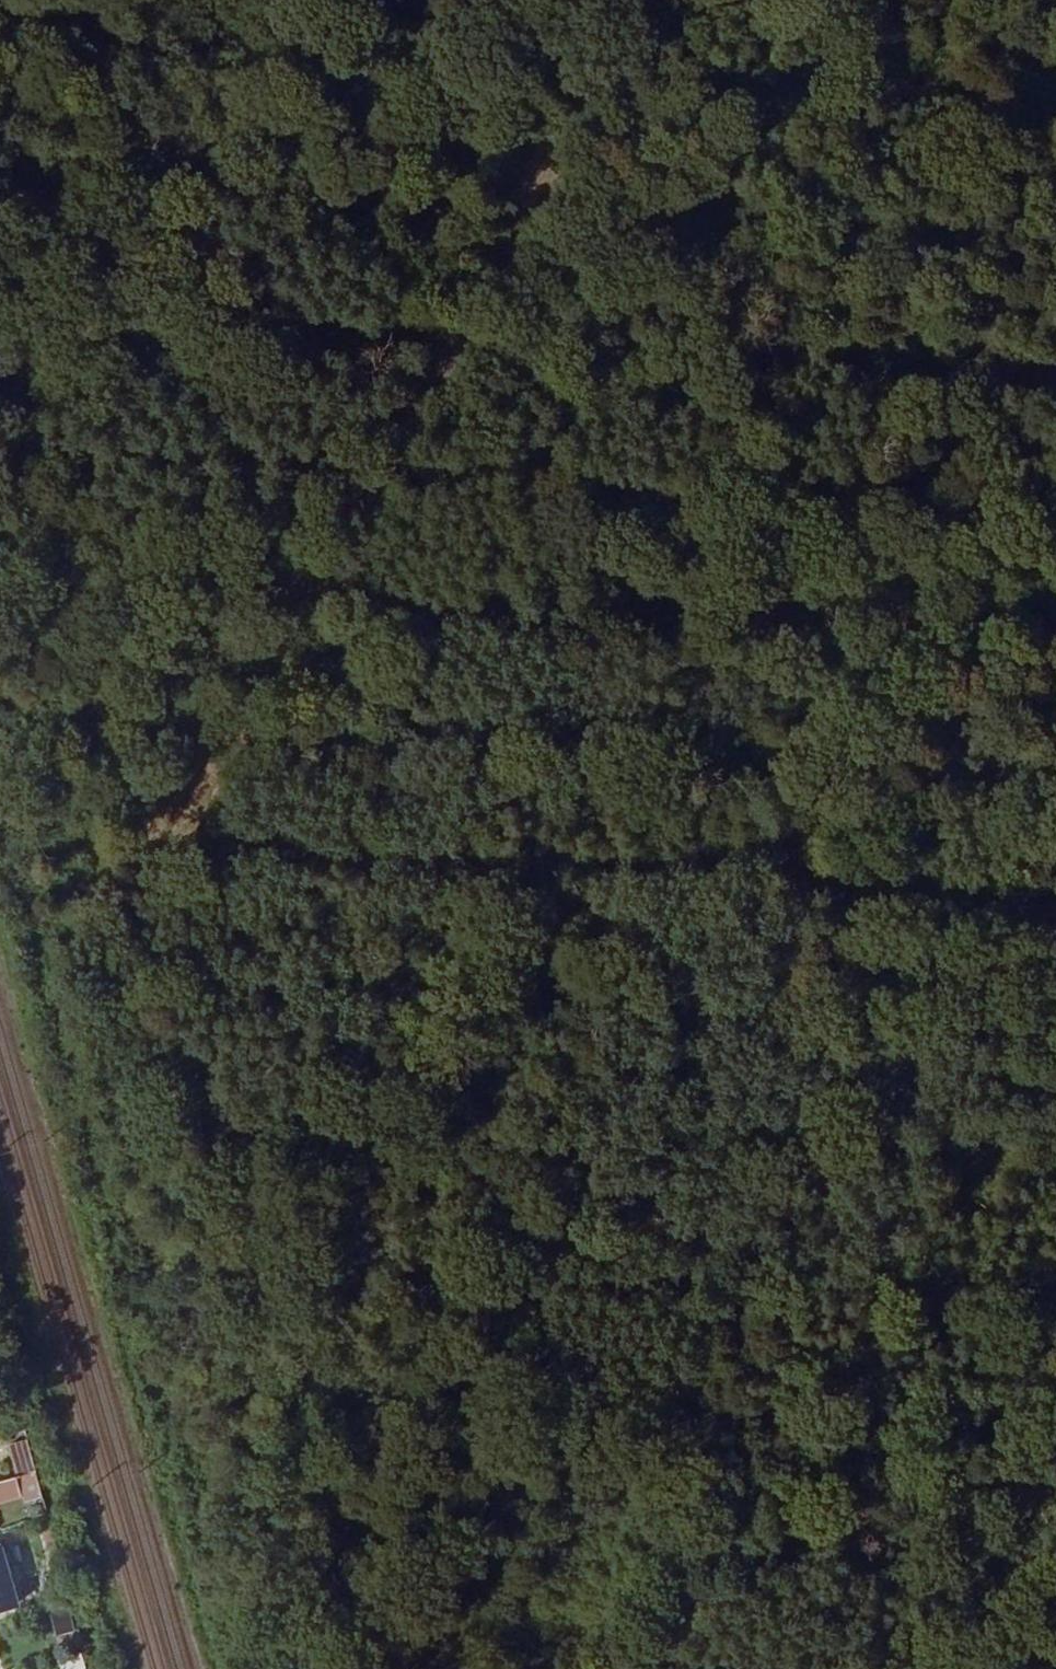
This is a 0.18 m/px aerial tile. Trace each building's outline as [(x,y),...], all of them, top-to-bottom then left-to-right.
[(38,1475),(29,1441),(12,1446),(22,1479),(0,1485),(0,1502),(26,1495),(28,1502),(45,1498),(38,1475)] [(1,1551),(0,1551),(0,1611),(17,1606),(1,1551)] [(63,1666),(64,1668),(92,1668),(89,1659),(63,1666)]
